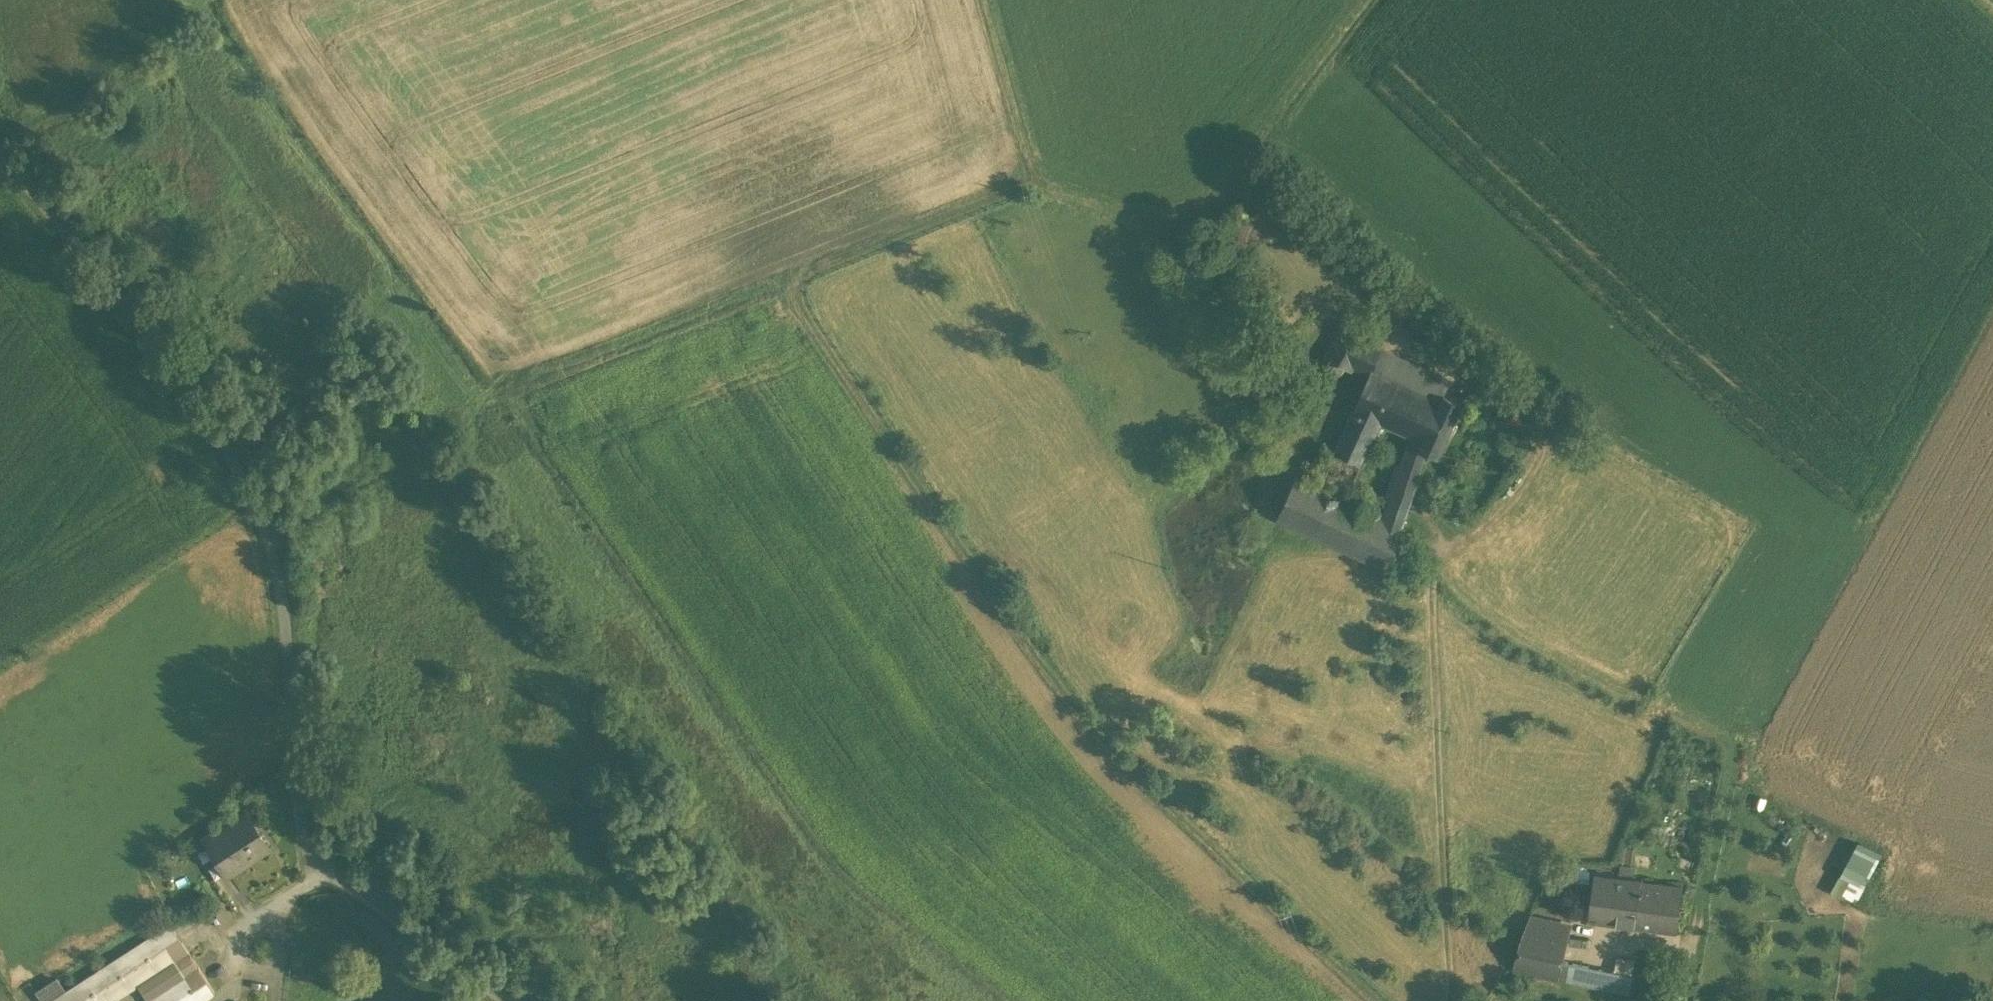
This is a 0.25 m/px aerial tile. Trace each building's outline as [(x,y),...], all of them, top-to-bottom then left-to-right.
[(1452,379),(1382,348),(1336,451),(1364,463),(1383,420),(1397,426),(1415,434),(1435,388),(1446,393),(1452,379)] [(1415,434),(1405,463),(1422,469),(1428,450),(1439,455),(1465,401),(1446,393),(1435,388),(1415,434)] [(1405,463),(1386,516),(1405,525),(1422,469),(1405,463)] [(1397,547),(1289,497),(1279,518),(1388,568),(1397,547)] [(244,808),(204,835),(228,871),(268,845),(244,808)] [(1882,856),(1859,843),(1833,889),(1856,902),(1882,856)] [(1683,885),(1597,873),(1590,918),(1677,930),(1683,885)] [(1528,913),(1523,938),(1567,948),(1573,923),(1528,913)] [(48,1000),(108,1000),(174,958),(184,975),(147,999),(149,1000),(197,1000),(214,990),(170,922),(48,1000)] [(1567,948),(1523,938),(1516,970),(1561,980),(1565,960),(1567,948)] [(1619,954),(1616,970),(1634,974),(1638,958),(1619,954)] [(1616,970),(1565,960),(1561,980),(1630,994),(1634,974),(1616,970)]
